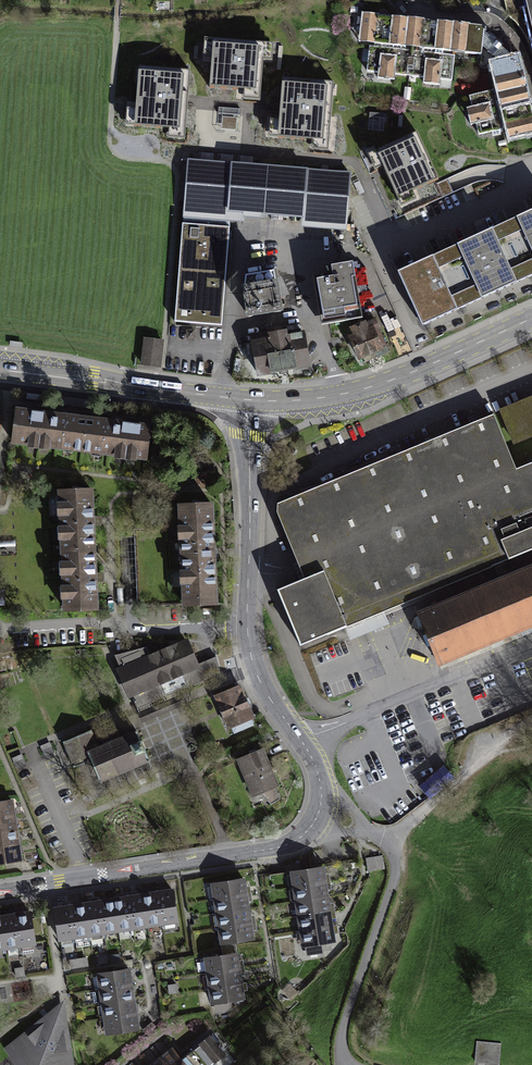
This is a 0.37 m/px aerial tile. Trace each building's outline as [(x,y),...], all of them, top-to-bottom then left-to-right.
[(487,26),(361,10),(357,41),(484,57),(487,26)] [(204,36),(203,53),(213,54),(211,87),(224,88),(243,90),(243,99),(261,100),(264,60),(273,61),(274,42),(204,36)] [(452,80),(454,55),(369,46),(367,71),(378,72),(378,76),(394,78),(394,74),(425,77),(424,82),(438,83),(439,78),(452,80)] [(531,132),(531,110),(519,57),(492,64),(510,138),(531,132)] [(191,69),(138,66),(135,107),(127,107),(126,121),(169,124),(169,136),(186,137),(189,101),(191,69)] [(334,79),(281,75),(279,108),(278,119),(270,118),(268,135),(312,138),(311,147),(329,149),(334,79)] [(503,128),(494,91),(470,97),(472,106),(468,107),(472,124),(476,123),(479,134),(503,128)] [(412,190),(438,179),(416,130),(366,153),(374,171),(383,167),(385,171),(401,206),(416,199),(412,190)] [(353,174),(189,162),(186,214),(350,225),(353,174)] [(516,214),(531,247),(531,207),(529,209),(516,214)] [(176,322),(220,326),(225,255),(228,227),(184,223),(176,322)] [(484,230),(458,242),(483,296),(516,281),(491,226),(484,230)] [(419,259),(398,269),(423,323),(456,308),(431,254),(419,259)] [(363,315),(353,259),(332,262),(333,271),(313,274),(321,322),(363,315)] [(281,311),(274,277),(243,283),(250,317),(281,311)] [(371,323),(350,333),(360,357),(382,347),(371,323)] [(258,375),(307,367),(301,332),(253,340),(258,375)] [(143,338),(141,365),(160,367),(163,340),(143,338)] [(12,442),(80,450),(85,414),(17,406),(12,442)] [(506,419),(520,454),(531,449),(531,408),(506,419)] [(152,423),(85,414),(80,450),(147,459),(152,423)] [(517,470),(495,416),(278,506),(277,518),(298,570),(303,580),(273,592),(297,649),(364,621),(531,551),(531,464),(517,470)] [(94,549),(91,490),(53,492),(56,551),(94,549)] [(214,605),(211,503),(181,503),(183,606),(214,605)] [(97,607),(94,549),(56,551),(59,609),(97,607)] [(414,616),(436,669),(531,629),(531,568),(414,616)] [(203,680),(187,641),(121,669),(137,708),(203,680)] [(217,695),(233,733),(255,723),(239,686),(217,695)] [(92,758),(102,782),(149,761),(136,732),(97,750),(89,733),(65,744),(75,765),(92,758)] [(275,789),(262,753),(239,761),(252,798),(275,789)] [(14,812),(11,796),(0,798),(0,815),(14,812)] [(17,827),(14,812),(0,815),(0,830),(17,827)] [(17,827),(0,830),(0,844),(19,841),(17,827)] [(19,841),(0,844),(0,860),(22,856),(19,841)] [(382,867),(383,855),(367,855),(367,867),(382,867)] [(333,940),(322,862),(288,867),(300,945),(333,940)] [(223,942),(253,937),(243,877),(213,881),(223,942)] [(156,894),(162,925),(176,922),(170,891),(156,894)] [(141,896),(147,927),(162,925),(156,894),(141,896)] [(127,898),(132,929),(147,927),(141,896),(127,898)] [(112,900),(118,932),(132,929),(127,898),(112,900)] [(97,903),(103,934),(118,932),(112,900),(97,903)] [(83,905),(89,937),(103,934),(97,903),(83,905)] [(68,907),(74,939),(89,937),(83,905),(68,907)] [(54,909),(59,942),(74,939),(68,907),(54,909)] [(30,914),(15,917),(20,949),(35,947),(30,914)] [(15,917),(0,919),(5,951),(20,949),(15,917)] [(213,1003),(245,998),(237,950),(205,955),(213,1003)] [(107,1034),(139,1029),(129,965),(97,970),(107,1034)] [(64,997),(4,1047),(18,1064),(74,1064),(64,997)] [(501,1043),(477,1041),(475,1062),(499,1064),(501,1043)] [(173,1045),(147,1064),(189,1064),(173,1045)]
